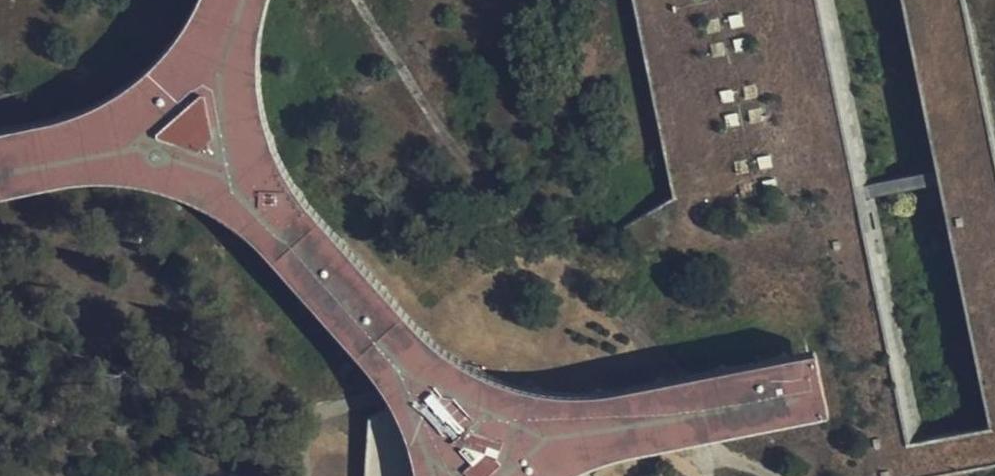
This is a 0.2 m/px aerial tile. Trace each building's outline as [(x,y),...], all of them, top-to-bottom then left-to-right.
[(583,466),(596,459),(623,451),(831,408),(817,348),(603,390),(547,390),(502,380),(463,361),(424,331),(302,195),(282,163),(267,126),(259,74),(260,38),(267,5),(268,0),(199,0),(190,19),(165,53),(141,75),(106,99),(61,116),(0,129),(0,193),(72,179),(100,177),(133,179),(159,184),(186,193),(221,211),(257,239),(366,361),(384,385),(394,403),(369,417),(365,475),(567,475),(583,466)] [(685,245),(817,219),(870,475),(935,475),(994,463),(994,148),(965,0),(634,0),(685,245)] [(583,466),(567,475),(590,475),(583,466)]
